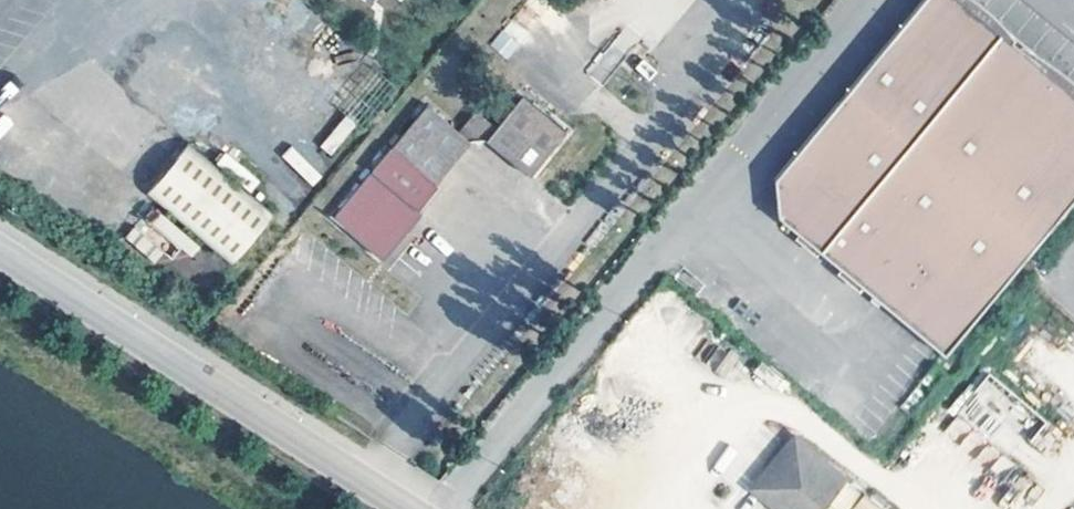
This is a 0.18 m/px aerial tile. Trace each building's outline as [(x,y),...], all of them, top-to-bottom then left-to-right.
[(768,225),(937,364),(1073,197),(1073,109),(955,11),(942,0),(920,0),(765,188),(768,225)] [(504,57),(517,44),(503,30),(490,42),(504,57)] [(554,138),(511,103),(485,134),(464,116),(446,137),(458,147),(477,148),(518,182),(554,138)] [(415,111),(379,154),(422,190),(458,147),(446,137),(415,111)] [(274,214),(191,144),(149,193),(232,264),(274,214)] [(291,147),(283,156),(312,183),(320,175),(291,147)] [(422,190),(379,154),(320,225),(365,263),(425,192),(422,190)] [(124,237),(152,261),(166,244),(139,220),(124,237)] [(1029,439),(1041,453),(1057,438),(1045,424),(1029,439)] [(793,435),(759,475),(764,477),(769,480),(769,494),(762,502),(771,508),(882,508),(863,493),(860,496),(841,480),(844,476),(793,435)] [(764,477),(759,475),(747,490),(762,502),(769,494),(769,480),(764,477)]
